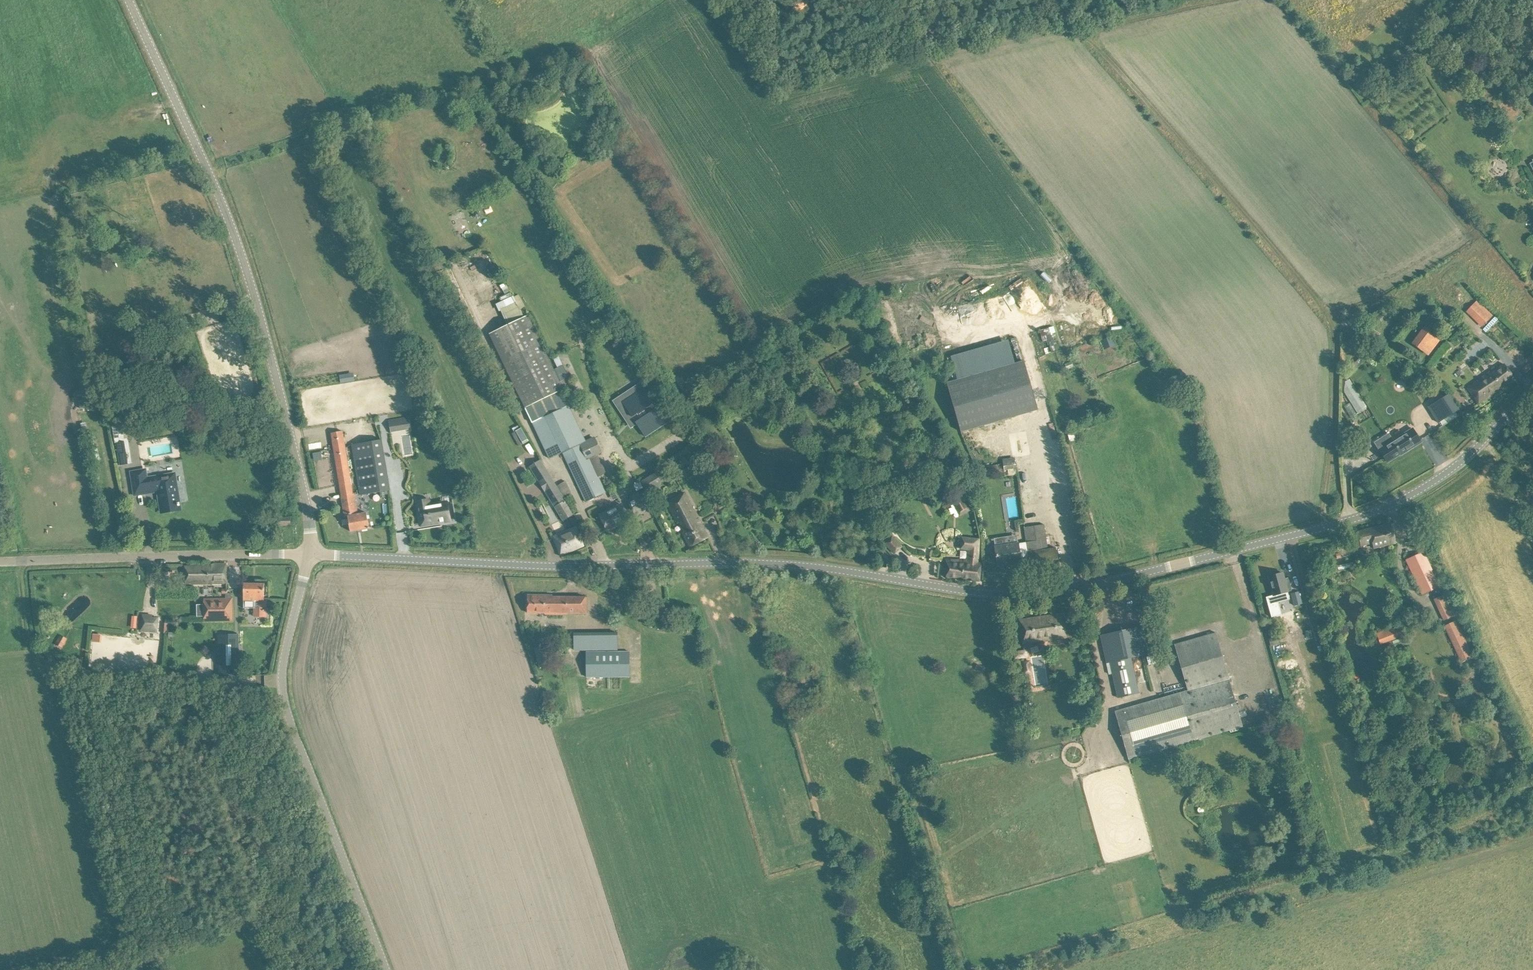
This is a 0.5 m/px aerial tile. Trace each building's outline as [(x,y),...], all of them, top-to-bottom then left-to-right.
[(903,284),(910,298),(919,293),(912,280),(903,284)] [(1481,327),(1494,315),(1478,299),(1466,310),(1481,327)] [(528,315),(490,333),(525,407),(565,389),(528,315)] [(1040,328),(1044,353),(1055,352),(1052,333),(1055,333),(1054,326),(1040,328)] [(1425,327),(1413,342),(1422,349),(1434,334),(1425,327)] [(1371,328),(1365,339),(1376,346),(1381,339),(1378,338),(1381,334),(1371,328)] [(559,356),(554,358),(559,369),(564,366),(559,356)] [(1038,409),(1024,360),(947,383),(961,432),(1038,409)] [(1467,387),(1473,395),(1478,404),(1502,388),(1500,386),(1513,377),(1505,364),(1493,372),(1492,370),(1467,387)] [(1342,382),(1356,413),(1366,408),(1352,378),(1342,382)] [(645,387),(623,401),(638,424),(645,436),(668,422),(645,387)] [(561,391),(525,407),(550,458),(562,452),(586,502),(607,492),(590,459),(603,453),(595,436),(585,441),(561,391)] [(1444,396),(1428,406),(1436,418),(1438,422),(1459,410),(1456,405),(1449,393),(1444,396)] [(390,431),(411,429),(409,416),(389,418),(390,431)] [(518,444),(528,440),(522,428),(513,432),(518,444)] [(1389,434),(1375,442),(1385,457),(1388,463),(1401,455),(1421,442),(1420,439),(1416,433),(1413,428),(1393,440),(1389,434)] [(115,431),(119,464),(131,463),(128,429),(115,431)] [(341,431),(331,433),(345,517),(348,516),(351,531),(358,530),(355,515),(350,516),(348,505),(350,504),(348,496),(355,495),(355,494),(353,494),(351,477),(344,431),(341,431)] [(390,490),(383,439),(352,443),(360,495),(390,490)] [(321,452),(314,453),(315,460),(322,459),(321,452)] [(1015,457),(1003,459),(1005,476),(1017,475),(1015,457)] [(540,459),(530,465),(555,507),(558,512),(564,520),(574,514),(568,506),(565,500),(564,498),(571,494),(564,481),(556,486),(555,484),(540,459)] [(949,472),(947,465),(934,469),(937,476),(949,472)] [(659,485),(668,481),(661,469),(641,481),(650,495),(661,489),(659,485)] [(132,472),(133,483),(135,493),(159,489),(159,493),(161,493),(162,498),(160,498),(162,512),(180,510),(180,506),(179,502),(174,474),(157,477),(157,476),(147,478),(145,470),(132,472)] [(641,482),(634,486),(637,491),(644,488),(641,482)] [(629,502),(631,506),(635,515),(652,506),(645,493),(629,502)] [(667,502),(685,538),(690,546),(708,537),(685,493),(667,502)] [(964,493),(952,501),(960,515),(973,508),(964,493)] [(350,504),(348,505),(350,516),(355,515),(358,530),(372,528),(371,519),(370,518),(369,519),(367,512),(358,514),(355,495),(348,496),(350,504)] [(459,502),(431,501),(431,515),(437,515),(437,518),(459,519),(459,516),(461,516),(461,508),(459,508),(459,502)] [(622,506),(617,509),(616,508),(608,512),(609,513),(601,517),(607,529),(629,518),(622,506)] [(1357,532),(1360,541),(1360,544),(1373,541),(1375,549),(1396,544),(1391,523),(1357,532)] [(1048,549),(1044,524),(1024,527),(1027,545),(1019,546),(1018,543),(995,547),(998,565),(1012,563),(1013,566),(1022,564),(1021,562),(1030,560),(1032,575),(1060,571),(1059,561),(1056,548),(1048,549)] [(554,537),(561,554),(583,545),(576,528),(554,537)] [(882,539),(888,546),(894,553),(902,546),(889,532),(882,539)] [(966,559),(946,557),(944,577),(980,581),(981,565),(978,565),(981,538),(962,536),(960,549),(967,550),(966,559)] [(1406,560),(1410,569),(1422,594),(1440,585),(1423,551),(1406,560)] [(1245,562),(1234,564),(1235,572),(1246,569),(1245,562)] [(227,563),(218,563),(208,564),(208,566),(184,566),(185,582),(189,582),(189,584),(218,583),(227,583),(227,563)] [(1270,576),(1268,576),(1274,596),(1292,591),(1290,585),(1288,577),(1284,578),(1282,572),(1276,574),(1276,573),(1270,575),(1270,576)] [(264,584),(244,583),(244,600),(254,600),(254,614),(264,614),(264,584)] [(227,589),(223,589),(222,589),(222,599),(204,599),(204,621),(232,620),(232,593),(228,593),(227,589)] [(1299,591),(1291,593),(1294,605),(1302,603),(1299,591)] [(1454,615),(1444,592),(1434,597),(1444,620),(1454,615)] [(528,595),(528,605),(528,613),(545,614),(545,616),(566,616),(566,614),(587,614),(587,597),(552,597),(552,598),(546,598),(546,595),(528,595)] [(1020,621),(1021,630),(1023,643),(1067,637),(1063,614),(1020,621)] [(151,616),(142,615),(140,632),(157,633),(158,619),(151,619),(151,616)] [(1472,655),(1456,619),(1445,624),(1462,660),(1472,655)] [(1381,644),(1403,635),(1399,625),(1377,633),(1381,644)] [(1101,635),(1103,645),(1107,662),(1111,661),(1118,696),(1139,692),(1131,656),(1149,653),(1143,626),(1101,635)] [(1175,645),(1188,690),(1165,696),(1165,697),(1188,690),(1188,691),(1202,738),(1243,726),(1217,633),(1175,645)] [(239,634),(229,634),(218,634),(219,676),(239,676),(239,634)] [(68,639),(60,635),(56,643),(63,647),(68,639)] [(553,663),(546,641),(537,644),(544,666),(553,663)] [(630,677),(630,651),(587,651),(587,677),(630,677)] [(1154,654),(1146,656),(1148,665),(1156,663),(1154,654)] [(1165,697),(1165,696),(1115,710),(1129,759),(1243,727),(1243,726),(1202,738),(1188,691),(1188,690),(1165,697)]
